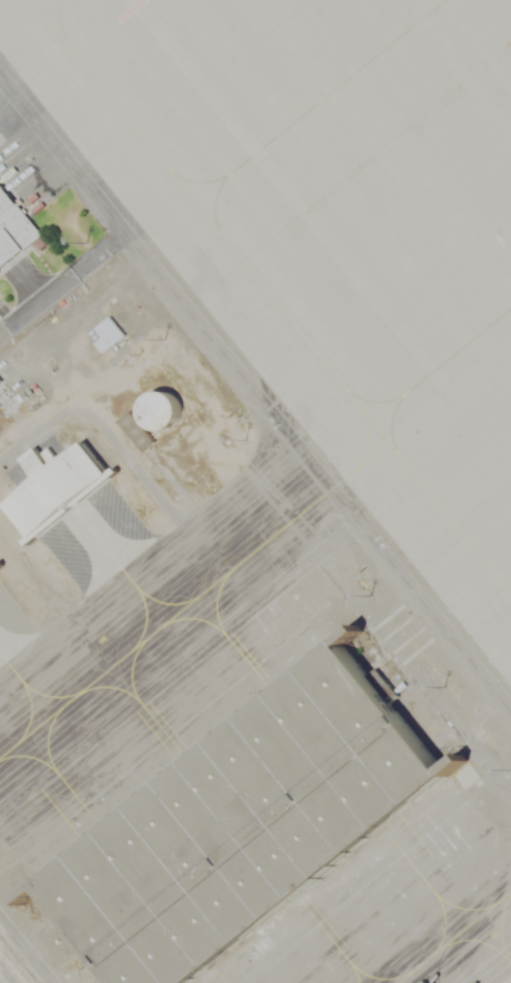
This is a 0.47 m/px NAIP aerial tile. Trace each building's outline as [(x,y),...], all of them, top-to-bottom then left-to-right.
[(0,181),(0,273),(45,237),(0,181)] [(126,337),(103,354),(94,343),(101,338),(94,328),(110,316),(126,337)] [(172,391),(164,389),(155,390),(149,394),(143,400),(140,408),(140,416),(142,421),(147,428),(153,432),(160,434),(167,434),(174,432),(180,426),(184,420),(186,412),(185,404),(181,398),(172,391)] [(86,442),(56,467),(38,445),(21,459),(38,480),(9,503),(38,538),(114,477),(86,442)] [(456,779),(212,982),(120,982),(40,887),(339,638),(456,779)]
